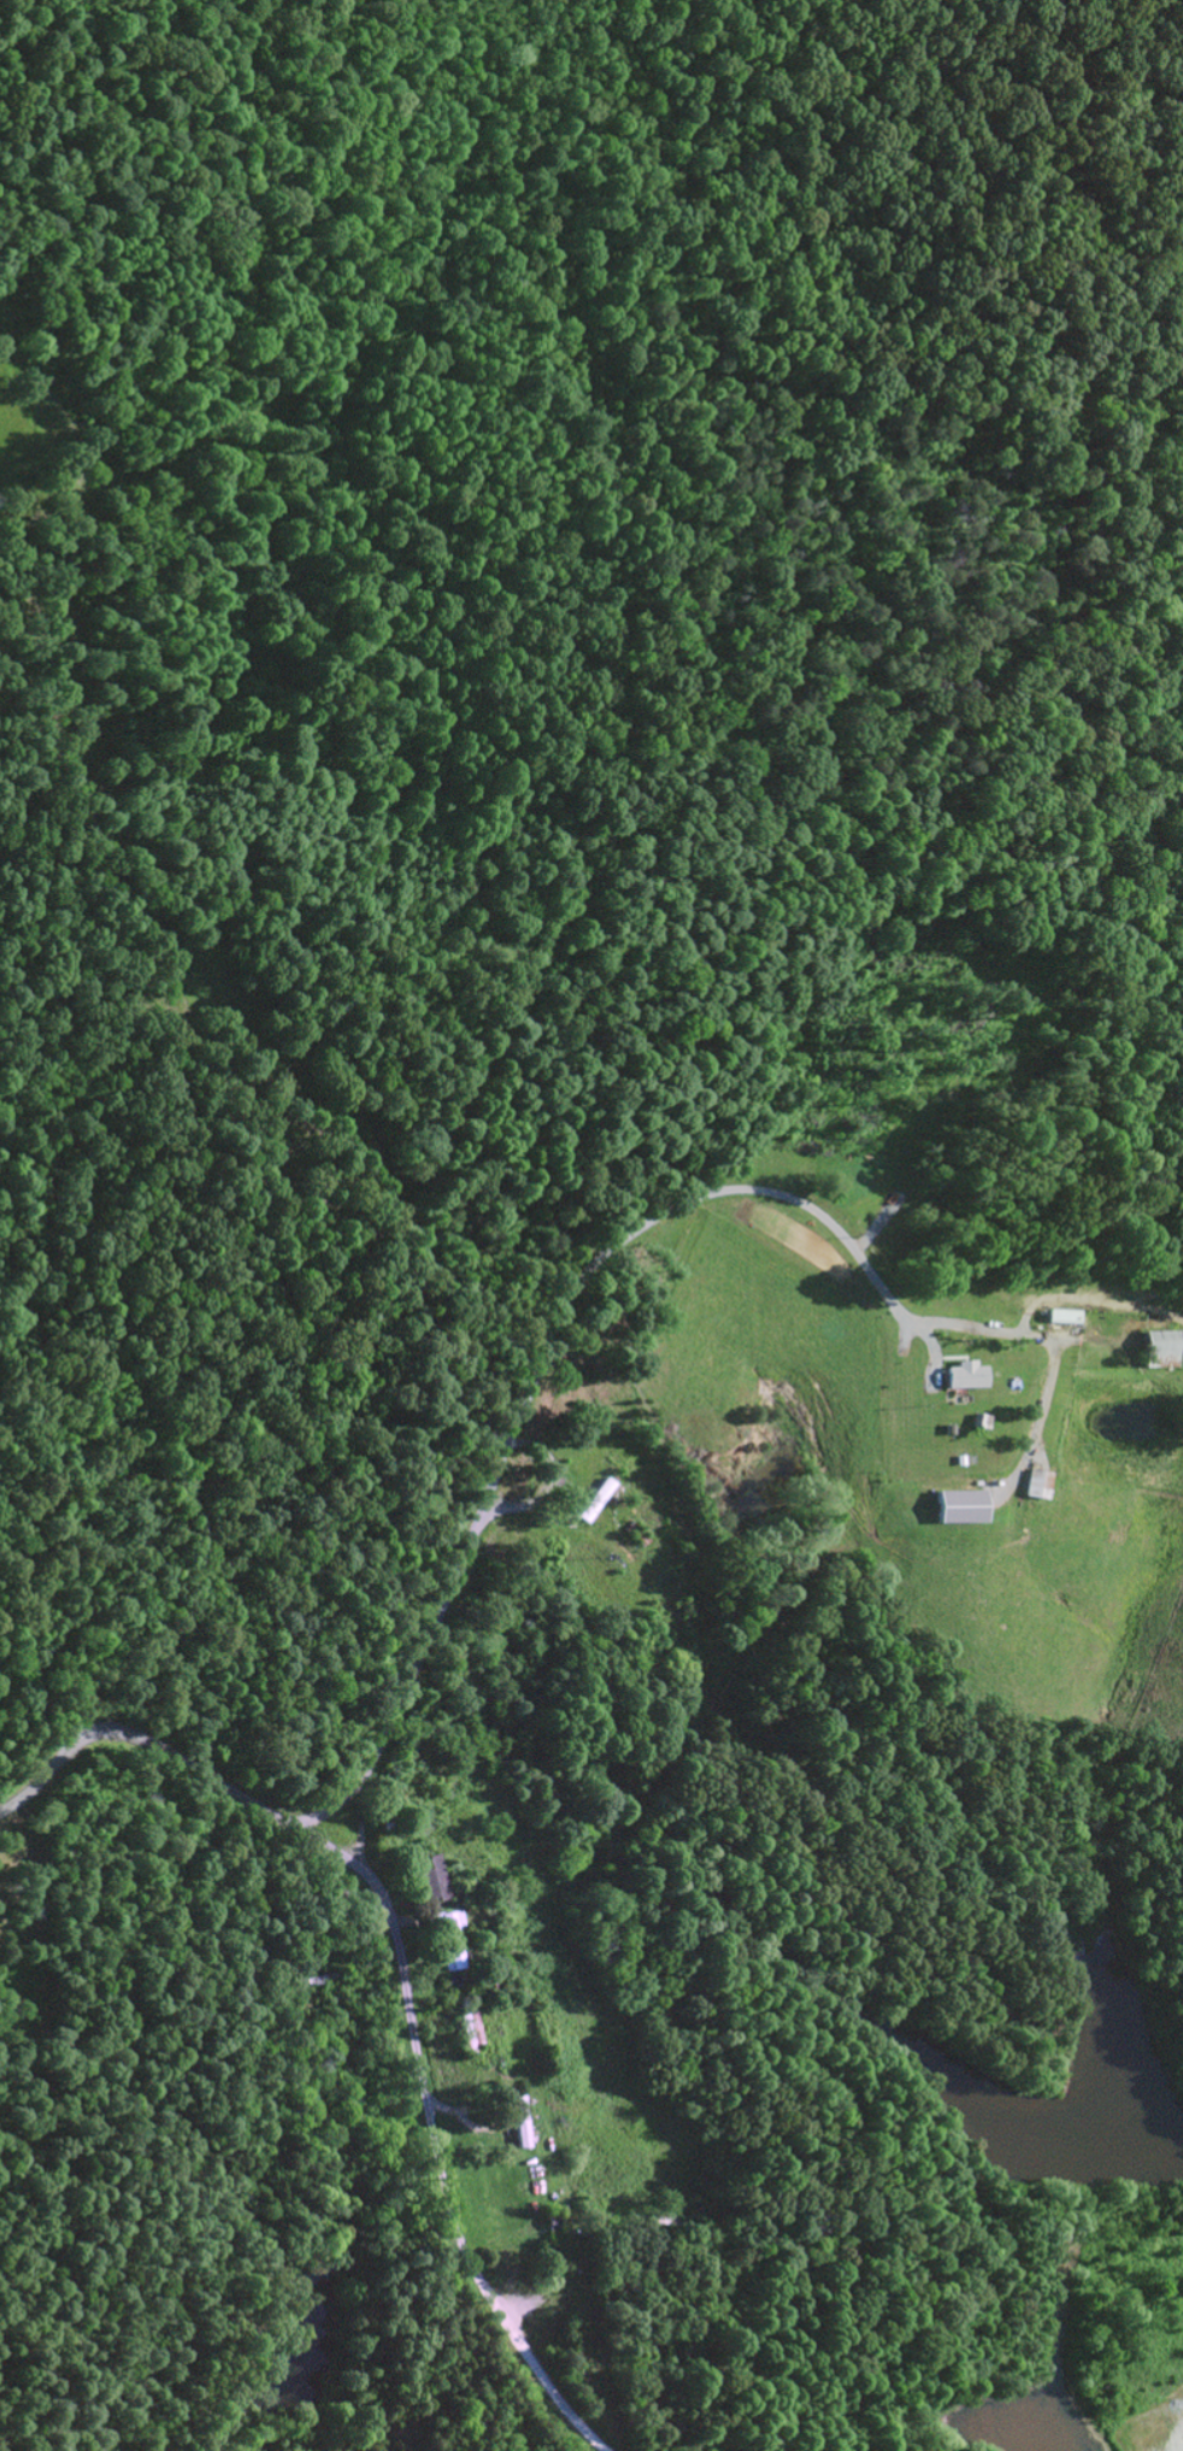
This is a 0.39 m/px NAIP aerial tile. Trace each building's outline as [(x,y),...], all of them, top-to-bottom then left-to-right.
[(1144,1331),(1144,1367),(1177,1367),(1176,1330),(1144,1331)] [(986,1387),(985,1366),(974,1366),(974,1360),(955,1360),(956,1367),(946,1367),(947,1389),(986,1387)] [(1046,1499),(1050,1472),(1029,1469),(1024,1496),(1046,1499)] [(937,1491),(938,1523),(985,1522),(984,1490),(937,1491)] [(447,1897),(438,1854),(425,1856),(427,1869),(420,1870),(427,1901),(447,1897)] [(455,1927),(461,1925),(458,1910),(431,1915),(442,1972),(463,1968),(455,1927)]
